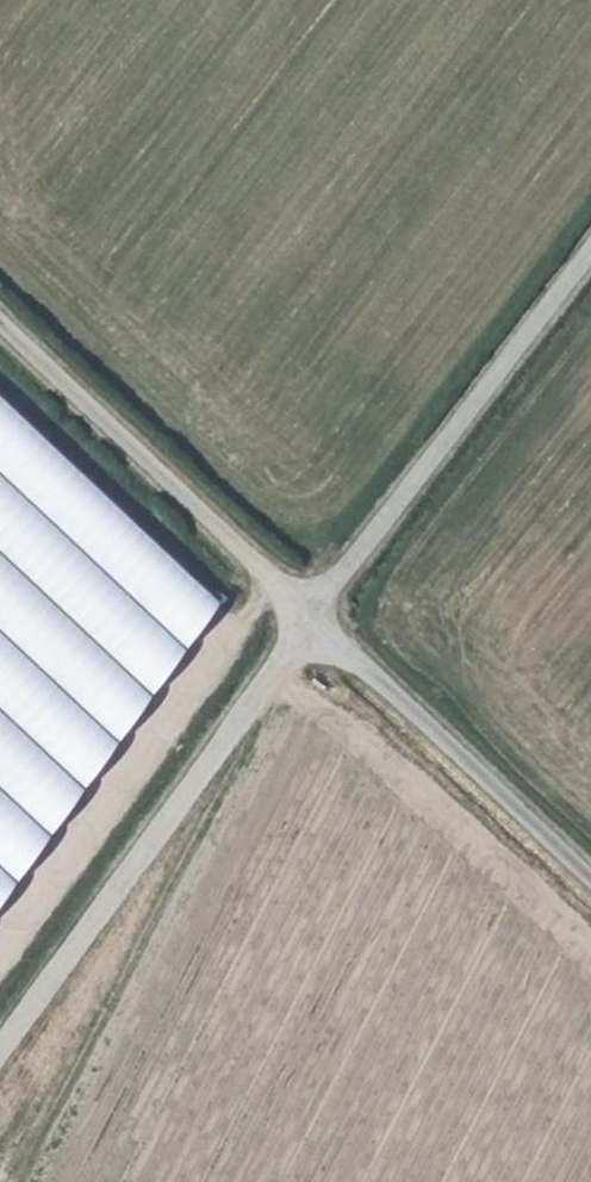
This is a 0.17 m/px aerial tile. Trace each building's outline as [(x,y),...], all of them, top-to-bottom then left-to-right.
[(0,406),(0,892),(208,601),(0,406)]
